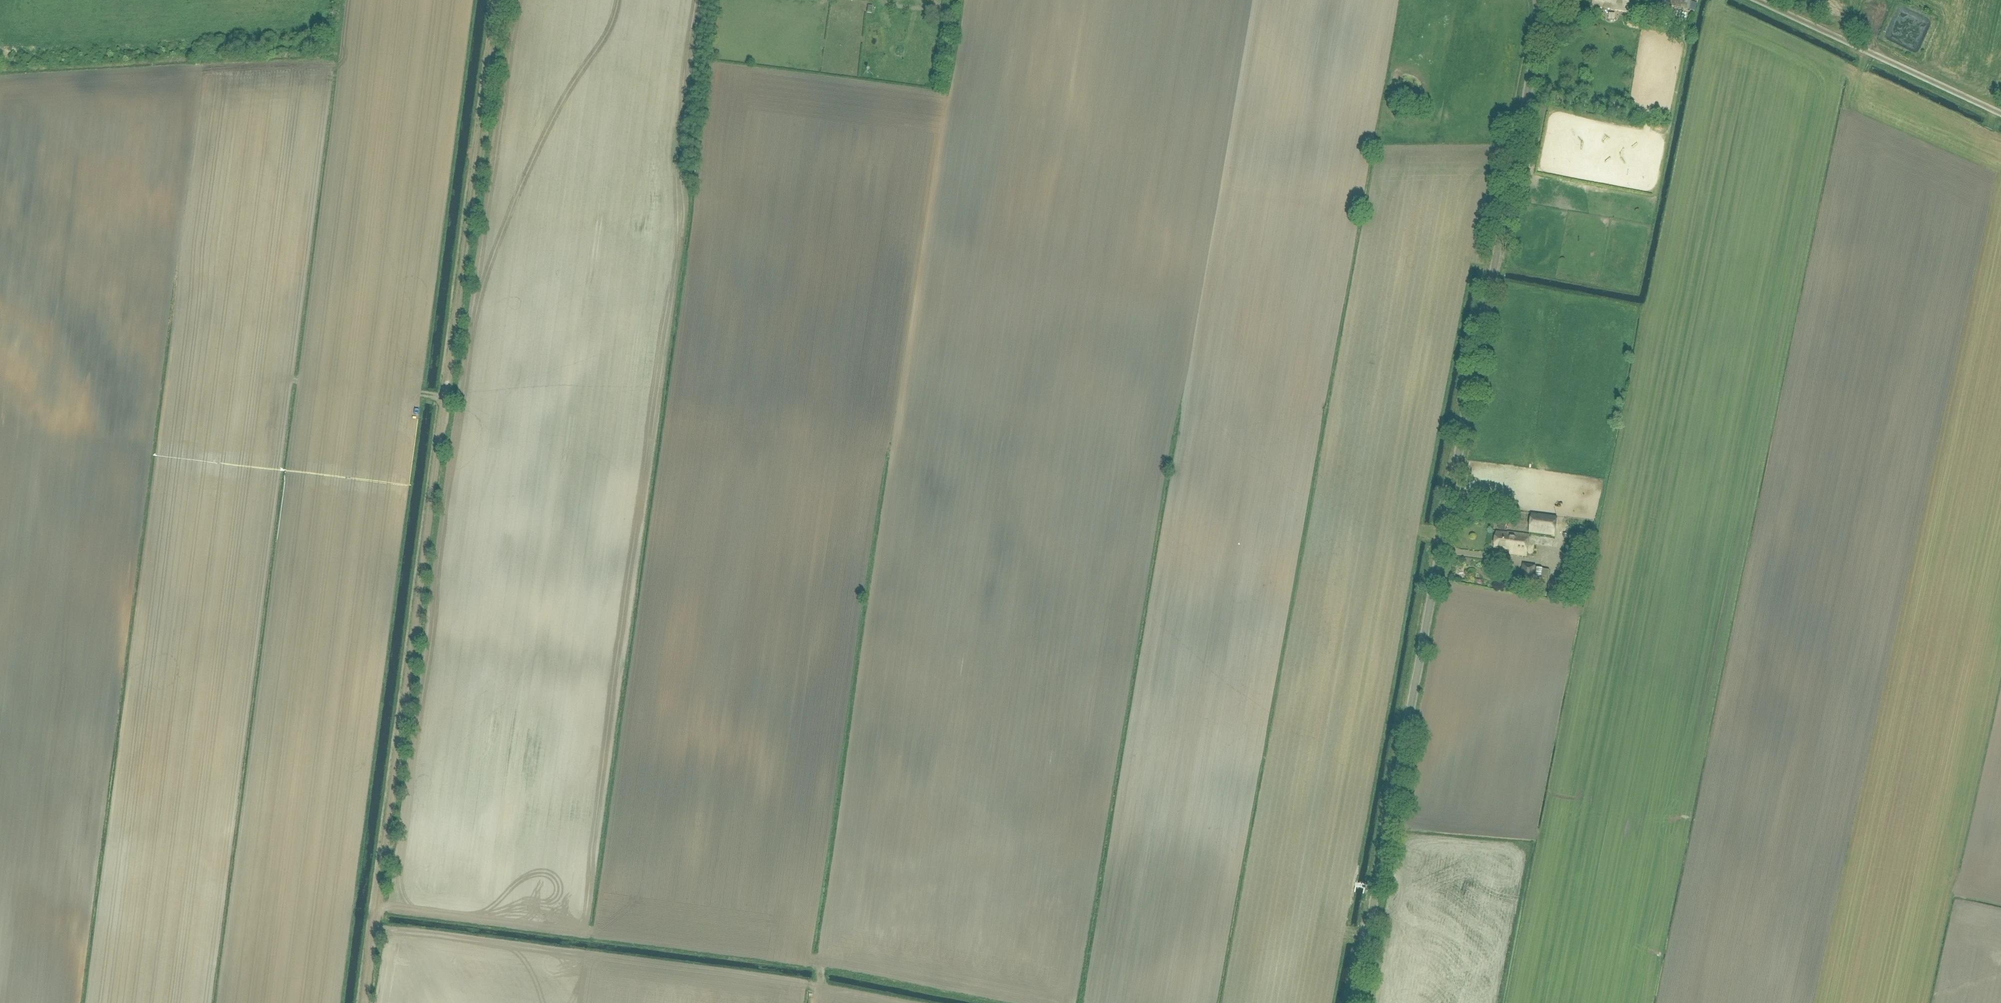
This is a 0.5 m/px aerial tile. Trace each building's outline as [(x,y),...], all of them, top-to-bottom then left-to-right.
[(1655,0),(1642,0),(1640,14),(1652,16),(1655,0)] [(1691,0),(1663,0),(1662,5),(1689,11),(1691,0)] [(1554,536),(1557,518),(1531,515),(1529,533),(1554,536)] [(1507,534),(1497,533),(1495,549),(1510,551),(1510,555),(1526,557),(1529,536),(1507,533),(1507,534)] [(1532,587),(1534,567),(1523,566),(1520,585),(1532,587)] [(1546,587),(1547,581),(1541,579),(1542,570),(1536,569),(1535,579),(1536,579),(1535,585),(1546,587)]
